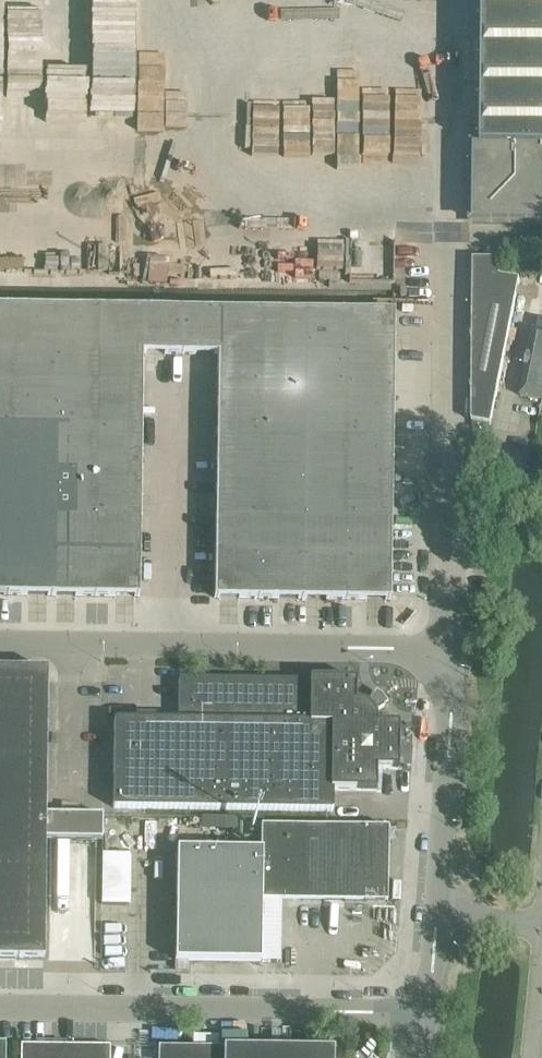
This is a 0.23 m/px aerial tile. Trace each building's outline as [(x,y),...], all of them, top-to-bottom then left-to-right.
[(3,46),(3,59),(11,59),(10,76),(42,77),(43,35),(52,35),(53,0),(0,0),(0,46),(3,46)] [(482,148),(474,147),(473,221),(541,222),(541,0),(484,0),(482,148)] [(368,136),(368,177),(388,177),(388,136),(368,136)] [(321,244),(321,266),(347,266),(348,244),(321,244)] [(471,421),(491,425),(520,280),(500,276),(500,259),(473,259),(471,421)] [(180,355),(180,309),(0,307),(0,595),(139,597),(142,354),(180,355)] [(389,600),(394,312),(180,309),(180,355),(217,355),(214,598),(389,600)] [(541,400),(541,331),(533,329),(519,395),(541,400)] [(43,960),(47,670),(0,669),(0,960),(43,960)] [(114,722),(113,806),(113,807),(114,808),(115,809),(330,812),(331,811),(332,810),(333,809),(333,791),(376,791),(376,769),(398,769),(399,723),(377,723),(376,719),(375,716),(374,712),(372,709),(369,706),(366,704),(363,703),(359,702),(355,701),(356,679),(310,679),(310,680),(181,678),(180,679),(179,680),(178,681),(178,720),(116,719),(115,720),(114,720),(114,722)] [(260,850),(177,849),(175,961),(261,962),(262,901),(387,902),(388,827),(261,826),(260,850)] [(104,852),(103,903),(132,903),(133,852),(104,852)] [(110,1046),(21,1045),(20,1057),(109,1057),(110,1046)] [(334,1049),(158,1047),(158,1057),(334,1057),(334,1049)]
